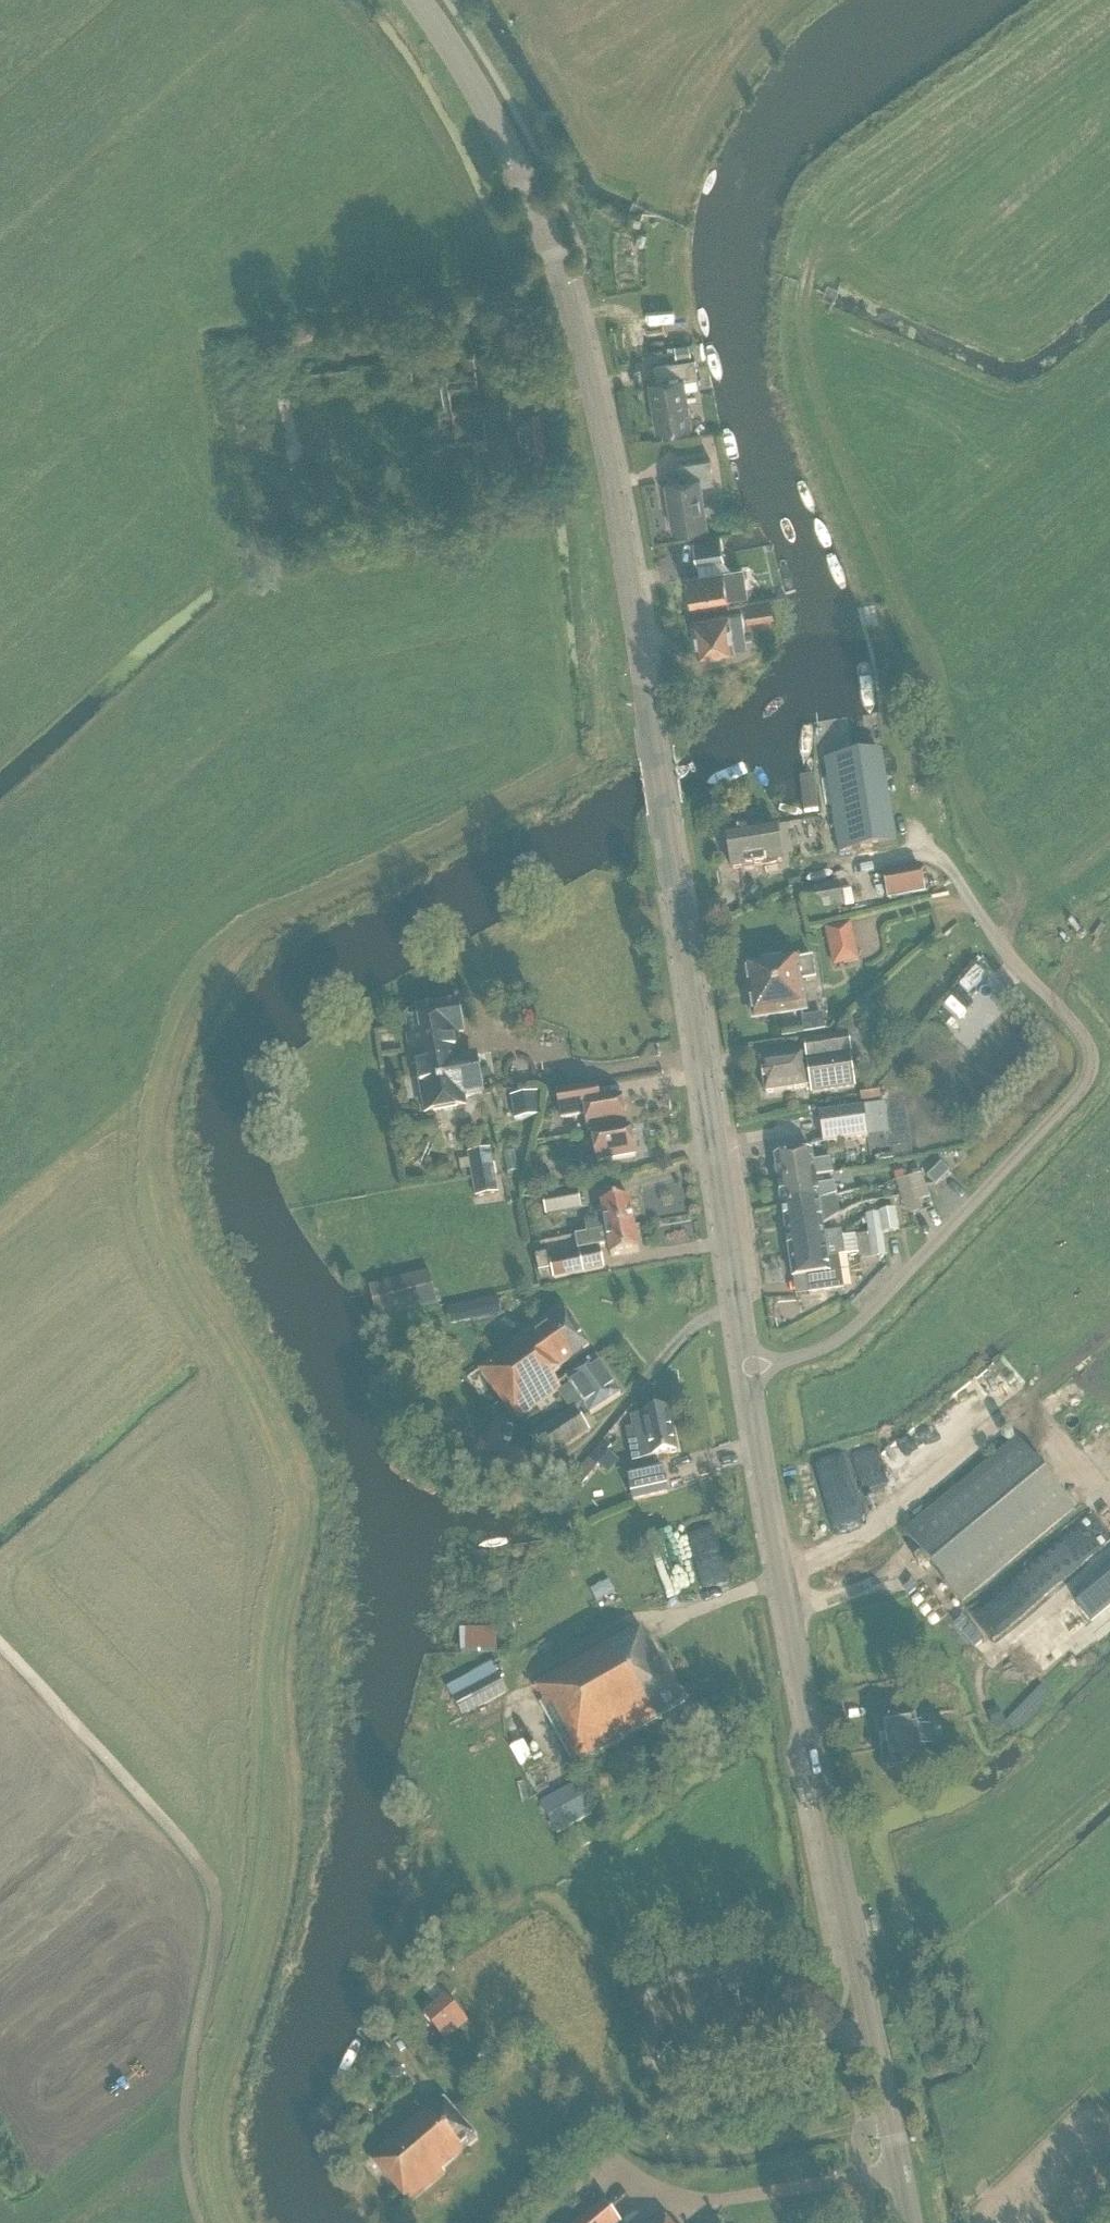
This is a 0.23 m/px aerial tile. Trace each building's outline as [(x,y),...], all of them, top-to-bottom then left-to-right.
[(689,343),(674,345),(675,359),(691,357),(689,343)] [(655,364),(658,382),(649,383),(657,429),(691,424),(685,387),(701,385),(697,357),(655,364)] [(701,485),(714,483),(710,458),(678,464),(680,480),(666,483),(673,530),(707,524),(701,485)] [(723,558),(720,536),(695,541),(698,562),(723,558)] [(750,594),(746,568),(687,576),(692,604),(750,594)] [(777,612),(774,595),(747,600),(750,617),(777,612)] [(743,626),(741,612),(694,620),(700,653),(745,646),(742,626),(743,626)] [(881,754),(824,763),(839,854),(896,845),(881,754)] [(782,863),(776,826),(727,834),(732,870),(765,865),(766,871),(778,869),(777,864),(782,863)] [(925,893),(920,866),(882,873),(887,901),(925,893)] [(844,908),(839,884),(802,891),(807,915),(844,908)] [(860,962),(851,923),(824,929),(833,968),(860,962)] [(747,969),(754,1019),(805,1012),(800,983),(815,981),(812,961),(797,963),(797,962),(747,969)] [(465,1035),(459,999),(415,1008),(416,1011),(408,1013),(407,1014),(425,1115),(465,1108),(463,1099),(482,1095),(477,1065),(463,1067),(457,1037),(465,1035)] [(824,1028),(822,1014),(801,1017),(803,1031),(824,1028)] [(761,1062),(766,1095),(811,1088),(812,1094),(855,1088),(847,1037),(800,1044),(802,1056),(761,1062)] [(627,1126),(622,1098),(590,1103),(588,1089),(557,1094),(562,1120),(586,1116),(589,1133),(627,1126)] [(542,1117),(537,1092),(510,1097),(514,1122),(542,1117)] [(868,1138),(867,1135),(863,1108),(820,1114),(825,1144),(868,1138)] [(636,1156),(631,1128),(592,1135),(595,1151),(582,1154),(584,1163),(569,1166),(572,1180),(600,1175),(597,1163),(636,1156)] [(499,1194),(491,1149),(467,1153),(471,1178),(475,1198),(499,1194)] [(779,1184),(816,1178),(833,1176),(831,1161),(814,1163),(812,1154),(775,1159),(779,1184)] [(897,1179),(910,1213),(936,1203),(923,1169),(897,1179)] [(782,1207),(819,1202),(836,1197),(834,1184),(817,1187),(816,1178),(779,1184),(782,1207)] [(582,1211),(579,1191),(542,1197),(546,1217),(582,1211)] [(634,1226),(630,1199),(602,1204),(605,1225),(600,1226),(596,1222),(586,1224),(587,1234),(634,1226)] [(782,1207),(786,1232),(823,1226),(839,1217),(837,1200),(819,1203),(819,1202),(782,1207)] [(882,1235),(884,1235),(900,1233),(896,1210),(879,1212),(879,1214),(882,1235)] [(882,1235),(879,1214),(865,1216),(871,1260),(887,1258),(884,1235),(882,1235)] [(587,1234),(575,1236),(578,1251),(609,1246),(611,1257),(639,1252),(634,1226),(587,1234)] [(826,1250),(842,1237),(841,1232),(824,1235),(823,1226),(786,1232),(789,1256),(826,1250)] [(845,1257),(842,1237),(826,1250),(789,1256),(793,1280),(807,1278),(810,1295),(843,1290),(838,1258),(845,1257)] [(604,1271),(600,1251),(549,1261),(553,1281),(604,1271)] [(535,1257),(538,1274),(550,1271),(546,1255),(535,1257)] [(428,1275),(370,1289),(371,1293),(375,1312),(376,1316),(434,1302),(428,1275)] [(589,1349),(564,1310),(478,1367),(504,1407),(507,1405),(516,1417),(517,1417),(518,1419),(562,1390),(551,1374),(589,1349)] [(620,1395),(596,1359),(566,1380),(590,1415),(620,1395)] [(589,1432),(575,1411),(532,1439),(546,1460),(589,1432)] [(678,1453),(669,1411),(632,1418),(635,1432),(630,1433),(633,1443),(637,1442),(641,1461),(678,1453)] [(847,1447),(814,1452),(821,1494),(850,1489),(847,1472),(883,1466),(879,1439),(846,1444),(847,1447)] [(1074,1510),(1018,1442),(1016,1440),(905,1532),(962,1602),(1074,1510)] [(633,1501),(644,1498),(668,1493),(662,1467),(628,1475),(633,1501)] [(600,1605),(621,1599),(615,1576),(594,1583),(600,1605)] [(650,1647),(638,1626),(534,1684),(544,1702),(540,1704),(574,1767),(662,1719),(659,1714),(682,1701),(652,1645),(650,1647)] [(462,1717),(507,1693),(492,1665),(447,1689),(462,1717)] [(878,1723),(885,1770),(923,1764),(920,1748),(932,1746),(929,1727),(917,1728),(915,1717),(878,1723)] [(576,1785),(541,1805),(557,1835),(592,1815),(576,1785)] [(807,1805),(804,1792),(798,1793),(801,1806),(807,1805)] [(877,1918),(870,1919),(873,1933),(880,1932),(877,1918)] [(467,2024),(446,1999),(424,2017),(444,2042),(458,2031),(467,2024)] [(664,2063),(675,2062),(673,2051),(663,2052),(664,2063)] [(478,2140),(441,2097),(369,2158),(410,2205),(445,2174),(442,2171),(478,2140)] [(602,2200),(575,2222),(622,2222),(602,2200)]
